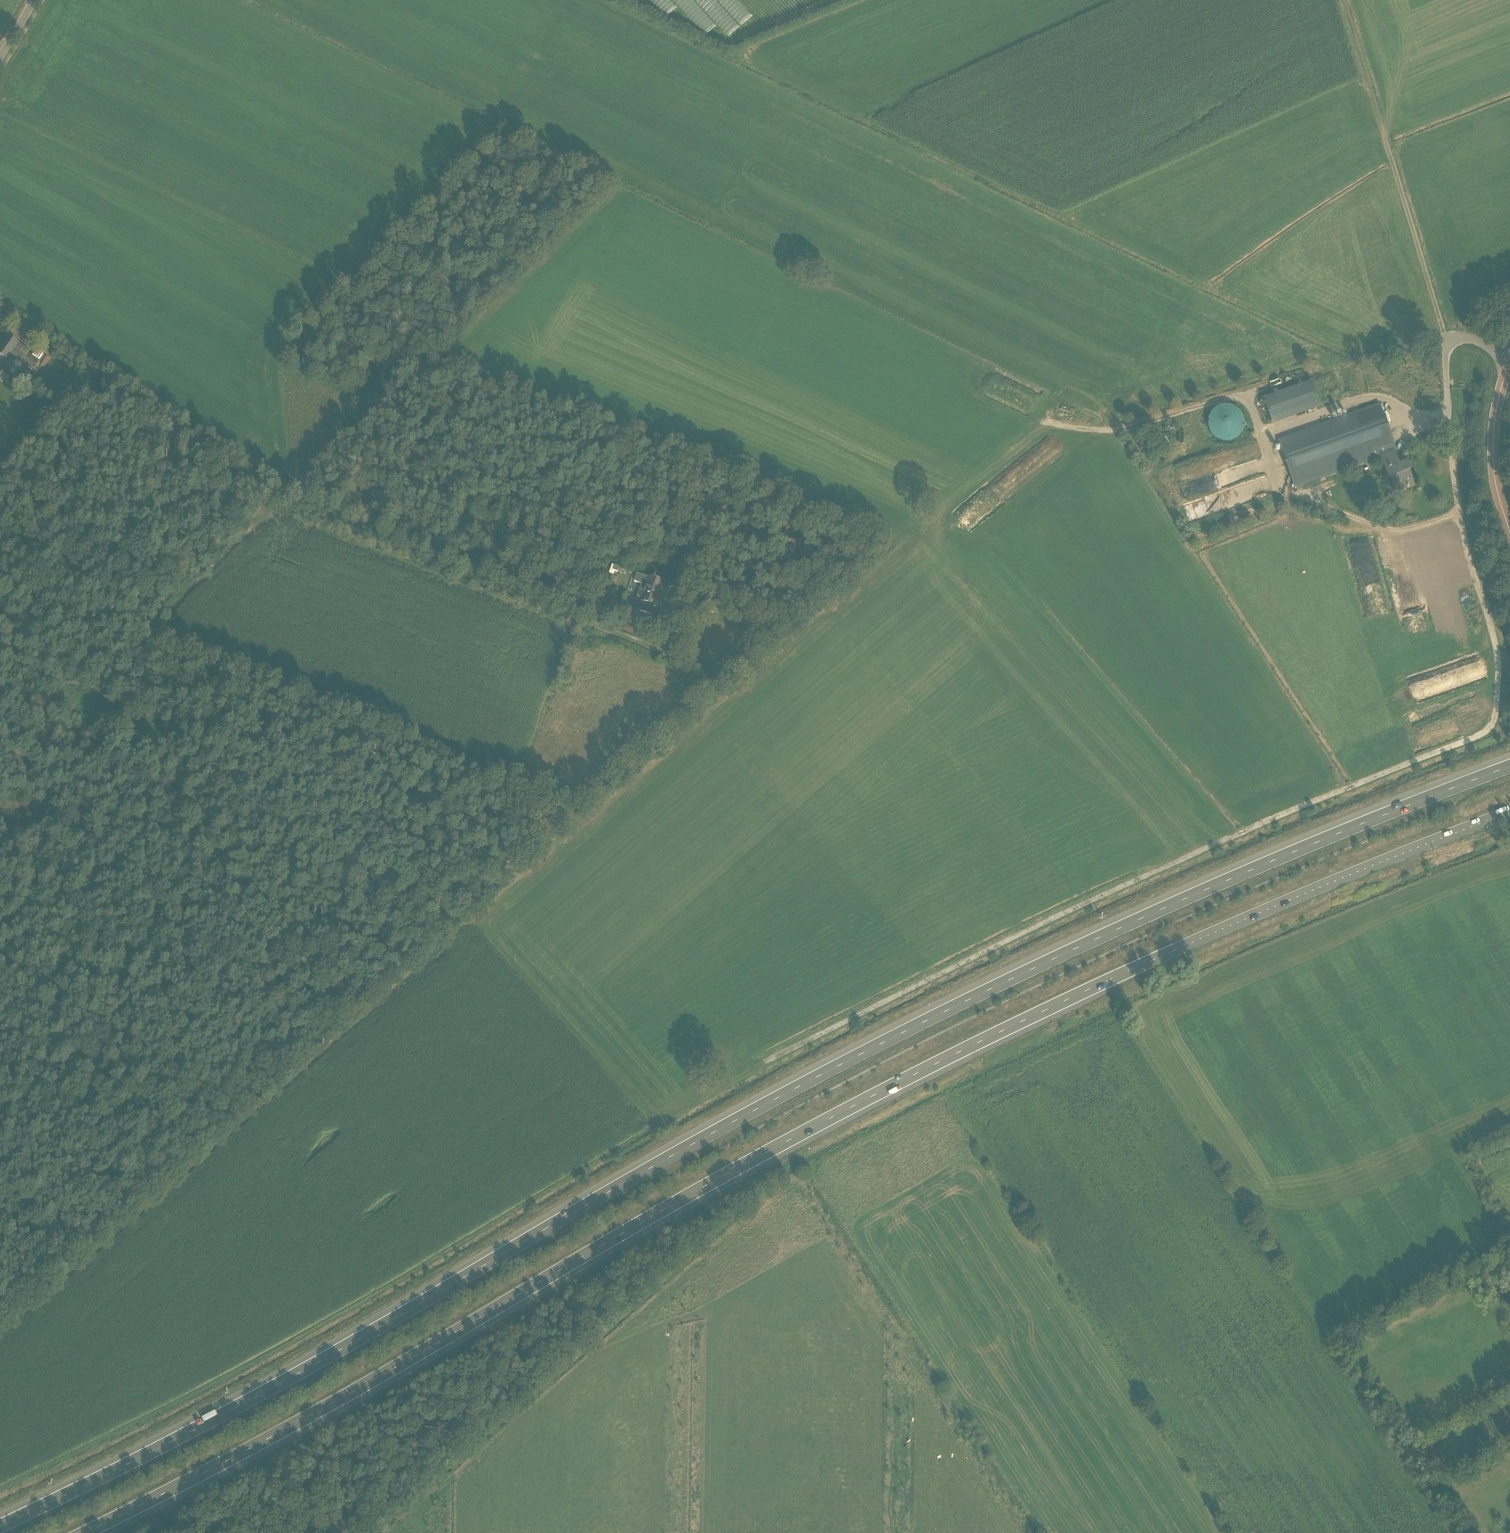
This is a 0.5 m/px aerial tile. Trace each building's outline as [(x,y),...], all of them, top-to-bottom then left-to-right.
[(666,18),(678,6),(705,36),(717,25),(729,37),(752,15),(738,0),(650,0),(666,18)] [(18,344),(7,336),(0,347),(0,357),(6,362),(18,344)] [(1311,382),(1301,385),(1309,409),(1319,405),(1311,382)] [(1247,431),(1233,401),(1205,414),(1219,444),(1247,431)] [(1379,405),(1277,440),(1294,488),(1381,458),(1393,453),(1396,452),(1379,405)] [(1381,458),(1385,471),(1388,480),(1392,478),(1397,492),(1395,493),(1413,487),(1409,477),(1408,477),(1407,473),(1409,472),(1406,464),(1398,467),(1393,453),(1381,458)] [(656,606),(661,591),(664,582),(650,577),(645,591),(641,601),(647,603),(644,612),(651,615),(649,620),(657,623),(657,625),(655,631),(669,636),(671,630),(672,630),(676,617),(661,612),(661,613),(653,610),(655,606),(656,606)] [(1504,1388),(1501,1382),(1491,1387),(1495,1393),(1504,1388)] [(1413,1429),(1406,1433),(1409,1438),(1416,1433),(1413,1429)]
